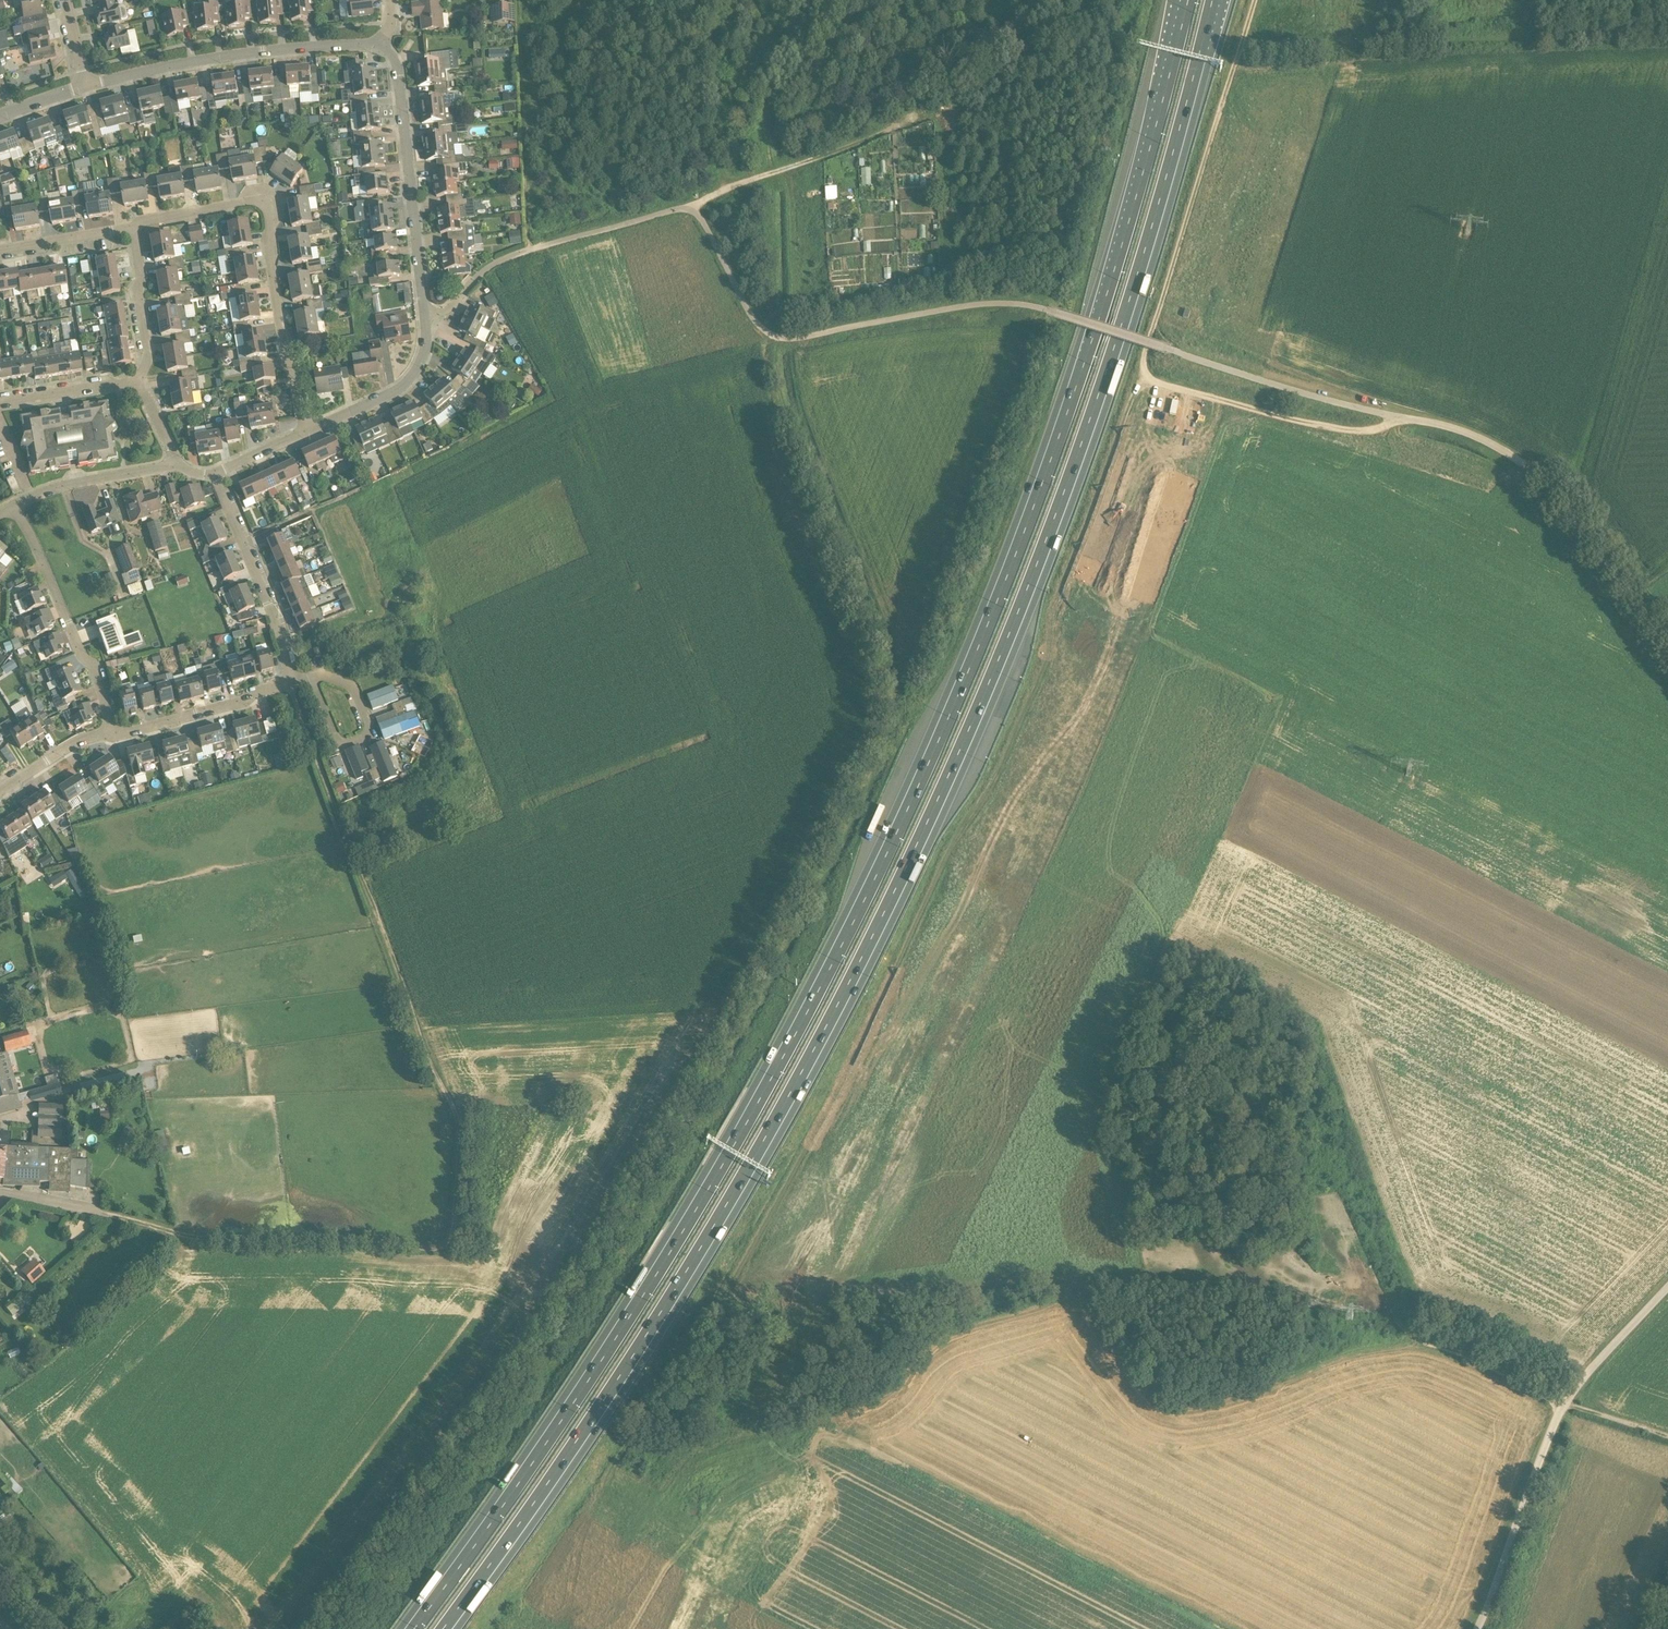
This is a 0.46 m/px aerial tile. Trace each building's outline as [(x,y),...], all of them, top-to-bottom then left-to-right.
[(14,9),(21,8),(39,4),(39,0),(12,0),(14,9)] [(250,0),(243,0),(241,0),(242,6),(227,7),(229,28),(245,26),(244,20),(252,19),(250,0)] [(282,0),(269,0),(269,3),(258,4),(260,25),(276,23),(276,17),(283,16),(282,0)] [(314,0),(289,0),(292,21),(308,20),(307,13),(315,13),(314,0)] [(373,17),(374,17),(372,0),(365,1),(365,0),(346,0),(349,20),(373,17)] [(121,21),(121,20),(126,19),(128,16),(126,8),(123,6),(114,8),(113,1),(100,4),(102,11),(97,12),(100,26),(121,21)] [(412,5),(413,13),(414,17),(421,16),(423,31),(441,29),(439,14),(442,14),(441,2),(412,5)] [(39,4),(21,8),(23,19),(19,20),(21,28),(48,22),(45,10),(41,11),(39,4)] [(219,4),(195,6),(197,31),(214,30),(213,23),(221,23),(219,10),(219,4)] [(516,22),(514,5),(490,7),(491,24),(515,22),(516,22)] [(190,27),(187,12),(163,18),(168,38),(184,35),(182,28),(190,27)] [(27,34),(29,45),(48,41),(46,33),(50,33),(48,22),(21,28),(23,35),(27,34)] [(130,47),(126,31),(124,31),(123,26),(109,30),(111,37),(106,38),(109,52),(130,47)] [(32,56),(28,57),(30,65),(56,59),(53,47),(50,48),(48,41),(29,45),(32,56)] [(418,75),(446,72),(452,71),(450,53),(431,55),(432,61),(416,63),(416,70),(417,70),(418,75)] [(374,70),(367,70),(366,62),(347,64),(348,73),(352,72),(353,84),(377,82),(376,73),(374,73),(374,70)] [(298,68),(299,87),(300,94),(311,94),(312,96),(319,96),(318,89),(317,75),(310,75),(310,67),(298,68)] [(300,94),(299,87),(298,68),(286,69),(287,77),(280,78),(282,100),(291,100),(290,95),(300,94)] [(264,102),(282,100),(280,78),(273,79),(272,71),(261,72),(264,98),(264,102)] [(253,99),(264,98),(261,72),(249,74),(250,81),(243,82),(246,106),(254,104),(253,99)] [(448,90),(446,72),(418,75),(418,80),(417,80),(418,87),(434,85),(435,92),(448,90)] [(227,102),(239,101),(240,107),(246,106),(243,82),(236,83),(235,75),(223,77),(227,102)] [(216,104),(227,102),(223,77),(212,79),(213,87),(206,88),(209,102),(210,110),(217,109),(216,104)] [(202,103),(209,102),(206,88),(199,89),(198,81),(186,84),(190,102),(201,99),(202,103)] [(378,90),(377,82),(353,84),(354,91),(349,92),(342,92),(343,104),(350,103),(365,101),(364,95),(377,94),(376,90),(378,90)] [(169,95),(170,98),(173,115),(180,114),(178,104),(190,102),(186,84),(175,86),(176,94),(169,95)] [(153,110),(164,108),(166,117),(173,115),(170,98),(163,99),(161,89),(149,92),(153,110)] [(422,112),(453,109),(453,108),(454,97),(449,98),(448,90),(435,92),(436,98),(419,100),(420,107),(422,107),(422,112)] [(144,122),(143,119),(155,116),(153,110),(149,92),(137,94),(140,104),(133,106),(137,124),(144,122)] [(513,93),(503,94),(504,103),(514,102),(513,93)] [(112,101),(119,127),(130,123),(130,126),(137,124),(133,106),(126,108),(123,98),(112,101)] [(120,132),(119,127),(112,101),(100,104),(103,114),(96,116),(98,121),(102,137),(120,132)] [(357,114),(357,121),(381,118),(380,110),(378,110),(378,106),(366,108),(365,101),(350,103),(352,114),(357,114)] [(508,104),(509,113),(517,112),(516,104),(508,104)] [(82,135),(93,132),(96,140),(103,138),(102,137),(98,121),(96,116),(89,118),(86,108),(75,111),(81,130),(82,135)] [(455,127),(453,109),(422,112),(422,117),(421,117),(422,124),(438,122),(439,129),(452,128),(452,127),(455,127)] [(81,130),(75,111),(64,115),(67,125),(60,127),(65,141),(67,149),(74,147),(70,133),(81,130)] [(381,118),(357,121),(359,132),(354,133),(354,140),(369,138),(368,132),(381,131),(380,127),(382,126),(381,118)] [(39,124),(45,141),(56,138),(58,143),(65,141),(60,127),(53,129),(50,120),(39,124)] [(25,140),(30,153),(36,151),(34,145),(45,141),(39,124),(28,128),(31,137),(25,140)] [(457,134),(453,134),(452,128),(439,129),(440,135),(424,137),(424,144),(425,144),(426,149),(454,146),(458,146),(457,134)] [(21,150),(23,155),(30,153),(25,140),(19,142),(15,132),(4,136),(10,154),(21,150)] [(10,154),(4,136),(0,137),(0,157),(10,154)] [(267,137),(258,139),(260,148),(268,146),(267,137)] [(360,146),(361,157),(385,155),(384,146),(382,147),(382,143),(369,144),(369,138),(354,140),(355,146),(360,146)] [(518,141),(508,142),(502,142),(502,151),(509,150),(518,150),(518,141)] [(455,156),(455,152),(454,146),(426,149),(426,154),(426,161),(442,160),(443,166),(466,163),(465,158),(463,156),(455,156)] [(259,149),(261,164),(268,163),(265,148),(259,149)] [(252,150),(253,151),(241,153),(242,160),(245,180),(257,178),(255,165),(261,164),(259,149),(252,150)] [(289,150),(283,157),(271,174),(281,181),(293,164),(299,157),(289,150)] [(225,170),(231,169),(233,182),(245,180),(242,160),(230,162),(229,154),(222,155),(225,170)] [(222,190),(219,171),(225,170),(222,155),(216,156),(218,170),(206,172),(210,192),(222,190)] [(358,169),(358,176),(375,174),(373,174),(372,168),(385,167),(384,163),(386,163),(385,155),(361,157),(363,169),(358,169)] [(62,166),(60,159),(53,161),(55,168),(62,166)] [(519,169),(517,159),(506,160),(508,170),(519,169)] [(83,169),(82,162),(74,164),(75,170),(83,169)] [(433,186),(456,183),(459,183),(458,176),(465,175),(467,173),(466,163),(443,166),(444,172),(434,173),(434,177),(433,178),(433,186)] [(291,188),(303,172),(293,164),(281,181),(291,188)] [(206,172),(205,165),(193,167),(193,166),(187,167),(189,182),(195,181),(198,194),(210,192),(206,172)] [(187,167),(181,168),(181,167),(168,169),(170,178),(173,199),(185,196),(183,183),(189,182),(187,167)] [(872,185),(871,168),(862,168),(862,186),(872,185)] [(153,188),(159,187),(161,201),(173,199),(170,178),(158,180),(156,173),(150,174),(153,188)] [(149,203),(147,189),(153,188),(150,174),(144,175),(145,183),(133,185),(137,205),(149,203)] [(358,176),(354,177),(356,189),(359,188),(360,196),(389,193),(388,180),(376,181),(375,174),(358,176)] [(8,182),(6,175),(0,177),(0,180),(2,185),(8,182)] [(114,180),(116,195),(122,194),(125,207),(137,205),(133,185),(121,187),(120,179),(114,180)] [(101,217),(113,215),(110,196),(116,195),(114,180),(107,181),(110,195),(98,197),(101,217)] [(449,196),(449,203),(463,201),(462,190),(457,190),(456,183),(433,186),(434,194),(436,193),(437,198),(449,196)] [(299,189),(301,195),(315,193),(314,186),(299,189)] [(837,188),(826,188),(826,201),(838,200),(837,188)] [(97,190),(85,192),(84,191),(78,192),(81,207),(87,206),(89,219),(101,217),(98,197),(97,190)] [(81,207),(78,192),(72,193),(73,201),(61,203),(65,223),(77,221),(74,208),(81,207)] [(315,193),(301,195),(302,201),(288,203),(290,215),(310,212),(308,200),(316,199),(315,193)] [(348,202),(347,194),(338,195),(339,204),(348,202)] [(65,223),(61,203),(49,205),(48,197),(42,198),(44,213),(50,212),(52,225),(65,223)] [(35,199),(35,200),(23,202),(28,229),(40,227),(38,214),(44,213),(42,198),(35,199)] [(463,201),(449,203),(450,209),(438,210),(438,214),(437,214),(437,223),(460,220),(480,219),(478,207),(477,200),(467,201),(463,201)] [(28,229),(23,202),(23,201),(5,204),(7,219),(14,218),(16,231),(28,229)] [(365,202),(365,207),(361,211),(363,221),(371,221),(393,219),(392,206),(380,207),(379,201),(365,202)] [(292,228),(306,225),(307,232),(321,229),(320,223),(312,224),(310,212),(290,215),(292,228)] [(522,225),(520,215),(509,216),(510,227),(522,225)] [(394,231),(393,219),(371,221),(372,228),(368,229),(369,241),(375,240),(375,241),(383,239),(383,233),(394,231)] [(473,228),(466,226),(461,227),(460,220),(437,223),(438,230),(440,230),(441,234),(453,233),(454,239),(467,238),(474,237),(473,228)] [(228,225),(231,237),(251,234),(249,222),(228,225)] [(349,224),(341,225),(341,232),(350,231),(349,224)] [(202,227),(195,228),(198,243),(204,242),(202,227)] [(195,228),(189,229),(192,244),(198,243),(195,228)] [(309,238),(322,235),(321,229),(307,232),(308,238),(289,241),(291,253),(311,250),(309,238)] [(510,234),(511,245),(522,244),(521,233),(510,234)] [(240,254),(239,248),(253,246),(251,234),(231,237),(232,249),(225,251),(226,257),(240,254)] [(171,235),(166,236),(151,238),(153,250),(173,247),(171,235)] [(474,237),(467,238),(454,239),(454,245),(442,247),(443,251),(441,251),(441,259),(464,257),(469,256),(469,251),(476,247),(483,246),(482,236),(474,237)] [(383,239),(375,241),(375,248),(371,248),(372,260),(387,259),(386,252),(398,251),(396,238),(383,239)] [(208,242),(199,243),(200,252),(209,251),(208,242)] [(183,257),(175,259),(173,247),(153,250),(155,263),(169,260),(170,266),(184,264),(183,257)] [(293,265),(306,263),(307,269),(322,267),(321,260),(319,260),(317,249),(311,250),(291,253),(293,265)] [(226,257),(218,258),(221,276),(228,275),(237,274),(257,270),(255,258),(242,261),(240,254),(226,257)] [(87,262),(88,267),(89,273),(97,272),(116,269),(114,257),(87,262)] [(455,277),(471,275),(470,268),(466,268),(464,257),(441,259),(442,267),(444,267),(445,271),(457,270),(458,276),(455,276),(455,277)] [(192,264),(193,274),(201,273),(200,263),(192,264)] [(344,263),(337,265),(338,272),(346,271),(344,263)] [(170,266),(171,273),(157,275),(159,287),(179,284),(177,272),(185,270),(184,264),(170,266)] [(370,287),(389,285),(389,278),(400,277),(399,264),(378,266),(378,274),(374,274),(374,279),(369,280),(370,287)] [(57,295),(61,295),(60,287),(67,286),(64,267),(52,269),(57,295)] [(307,269),(308,275),(289,278),(291,290),(311,287),(309,275),(323,273),(322,267),(307,269)] [(51,297),(51,296),(57,295),(52,269),(41,271),(44,290),(50,289),(51,297)] [(91,280),(91,285),(118,281),(116,269),(97,272),(98,279),(91,280)] [(242,292),(241,286),(259,282),(257,270),(237,274),(239,286),(226,288),(228,294),(242,292)] [(21,294),(18,276),(16,271),(5,273),(9,299),(14,298),(13,291),(19,290),(20,294),(21,294)] [(37,291),(44,290),(41,271),(29,273),(34,300),(38,299),(37,291)] [(9,299),(5,273),(0,274),(0,293),(2,293),(4,300),(9,299)] [(28,301),(29,300),(34,300),(29,273),(18,276),(21,294),(26,293),(28,301)] [(100,289),(101,296),(120,293),(118,281),(91,285),(92,290),(100,289)] [(161,299),(175,297),(176,303),(190,300),(189,294),(181,295),(179,284),(159,287),(161,299)] [(322,304),(321,298),(319,286),(311,287),(291,290),(293,303),(306,300),(307,306),(322,304)] [(364,300),(372,299),(371,287),(362,289),(364,300)] [(257,295),(243,298),(242,292),(228,294),(229,301),(231,312),(238,311),(259,308),(257,295)] [(863,292),(848,295),(849,301),(864,298),(863,292)] [(222,295),(210,297),(211,305),(223,303),(222,295)] [(485,299),(491,309),(498,305),(493,295),(485,299)] [(176,303),(177,309),(158,312),(160,324),(180,321),(178,309),(191,307),(190,300),(176,303)] [(297,327),(318,323),(317,311),(323,310),(322,304),(307,306),(308,313),(295,315),(297,327)] [(122,305),(95,309),(96,315),(104,313),(105,320),(124,317),(122,305)] [(261,320),(259,308),(238,311),(241,323),(233,324),(234,331),(249,328),(247,322),(261,320)] [(493,320),(496,314),(483,308),(480,314),(470,309),(464,320),(482,329),(488,317),(493,320)] [(411,341),(407,318),(389,321),(387,314),(376,317),(378,333),(385,332),(387,342),(399,340),(399,343),(411,341)] [(126,328),(124,317),(105,320),(106,326),(98,327),(99,333),(126,328)] [(466,343),(478,349),(484,351),(487,345),(484,344),(490,333),(482,329),(464,320),(459,332),(469,337),(466,343)] [(176,340),(191,338),(190,331),(182,333),(180,321),(160,324),(162,337),(175,334),(176,340)] [(313,337),(314,343),(328,340),(327,334),(326,334),(324,322),(318,323),(297,327),(299,339),(313,337)] [(100,338),(102,338),(108,336),(109,343),(126,341),(128,340),(126,328),(99,333),(100,338)] [(263,332),(250,334),(249,328),(234,331),(235,337),(237,349),(265,344),(263,332)] [(511,347),(517,343),(518,343),(514,335),(507,339),(511,347)] [(176,340),(177,347),(164,349),(166,361),(186,358),(184,346),(192,344),(191,338),(176,340)] [(107,344),(108,350),(100,351),(101,357),(128,352),(126,341),(109,343),(107,344)] [(255,365),(254,359),(267,356),(265,344),(237,349),(239,361),(240,367),(255,365)] [(370,347),(370,352),(352,355),(356,378),(379,374),(377,361),(383,360),(381,346),(370,347)] [(70,374),(82,372),(78,353),(72,354),(70,347),(65,348),(70,374)] [(60,349),(61,356),(55,357),(58,376),(70,374),(65,348),(60,349)] [(459,360),(475,371),(484,376),(491,366),(497,358),(484,351),(478,349),(479,349),(476,356),(466,349),(459,360)] [(24,358),(23,351),(18,351),(19,359),(22,378),(34,376),(31,361),(30,357),(24,358)] [(48,359),(47,351),(42,352),(46,378),(58,376),(55,357),(48,359)] [(42,352),(37,353),(39,360),(31,361),(34,376),(34,380),(46,378),(42,352)] [(101,357),(102,361),(110,360),(111,367),(129,364),(128,352),(101,357)] [(336,354),(337,362),(345,361),(344,353),(336,354)] [(0,356),(0,381),(10,380),(7,361),(1,362),(0,356)] [(84,359),(86,371),(94,370),(92,358),(84,359)] [(196,368),(194,368),(188,369),(186,358),(166,361),(168,373),(181,371),(182,377),(197,374),(196,368)] [(22,378),(19,359),(14,360),(7,361),(10,380),(22,378)] [(469,380),(475,371),(459,360),(452,371),(462,377),(457,383),(472,397),(473,397),(472,396),(480,388),(469,380)] [(241,374),(243,373),(254,371),(256,384),(270,381),(276,380),(274,368),(256,371),(255,365),(240,367),(241,374)] [(339,370),(316,374),(319,393),(342,389),(339,370)] [(245,375),(246,382),(255,380),(254,373),(245,375)] [(182,377),(183,383),(170,385),(172,397),(192,394),(190,382),(198,381),(197,374),(182,377)] [(454,411),(472,397),(457,383),(452,388),(444,379),(434,388),(447,403),(451,407),(454,411)] [(256,384),(257,390),(271,388),(270,381),(256,384)] [(528,391),(539,397),(542,391),(532,385),(528,391)] [(447,403),(434,388),(424,396),(432,405),(426,409),(433,420),(441,415),(451,407),(447,403)] [(192,394),(172,397),(174,410),(188,407),(189,414),(203,411),(202,405),(194,406),(192,394)] [(243,418),(249,417),(251,431),(263,429),(260,409),(248,411),(247,403),(246,403),(246,398),(239,399),(243,418)] [(236,420),(243,418),(239,399),(234,400),(235,405),(234,405),(236,420)] [(510,399),(506,405),(513,409),(517,403),(510,399)] [(403,408),(411,426),(422,420),(425,426),(433,420),(426,409),(419,413),(414,403),(403,408)] [(102,404),(69,410),(69,415),(59,417),(59,412),(25,417),(25,419),(23,422),(21,423),(24,437),(20,448),(26,450),(29,470),(31,470),(34,472),(35,474),(68,468),(67,460),(77,459),(78,467),(112,461),(112,459),(114,456),(116,456),(112,434),(117,431),(114,427),(110,423),(107,408),(106,408),(103,406),(102,404)] [(272,406),(260,409),(263,429),(276,427),(272,406)] [(403,408),(391,413),(396,424),(390,427),(396,439),(397,442),(403,439),(403,438),(414,433),(411,426),(403,408)] [(482,423),(485,426),(495,421),(490,416),(482,423)] [(390,427),(384,429),(379,419),(367,424),(376,442),(387,437),(391,445),(397,442),(396,439),(390,427)] [(228,444),(241,442),(237,422),(225,424),(227,438),(228,444)] [(220,433),(208,435),(211,455),(223,453),(221,439),(227,438),(225,424),(218,425),(220,433)] [(354,443),(360,455),(366,452),(364,447),(376,442),(367,424),(356,429),(360,440),(354,443)] [(199,457),(211,455),(208,435),(196,437),(195,429),(188,430),(190,445),(197,444),(199,457)] [(340,462),(345,460),(335,439),(324,444),(331,459),(337,456),(340,462)] [(324,462),(331,459),(324,444),(313,448),(323,470),(327,468),(324,462)] [(432,450),(429,444),(424,447),(426,452),(432,450)] [(302,453),(309,469),(316,466),(319,471),(323,470),(313,448),(302,453)] [(299,485),(304,483),(294,462),(283,467),(290,482),(296,479),(299,485)] [(290,499),(286,491),(283,485),(290,482),(283,467),(272,472),(282,493),(285,501),(290,499)] [(278,495),(282,493),(272,472),(261,477),(268,492),(275,489),(278,495)] [(370,475),(373,482),(378,480),(376,477),(375,473),(370,475)] [(13,496),(21,492),(14,476),(6,480),(13,496)] [(260,503),(261,502),(265,501),(262,495),(268,492),(261,477),(251,482),(260,503)] [(247,502),(254,499),(256,505),(260,503),(251,482),(240,486),(247,502)] [(193,507),(193,506),(203,503),(198,487),(167,496),(169,505),(177,502),(176,499),(183,497),(184,501),(183,502),(185,510),(193,507)] [(212,488),(203,491),(205,497),(214,495),(212,488)] [(148,519),(146,514),(161,510),(156,494),(148,496),(149,499),(142,501),(141,494),(124,499),(131,523),(148,519)] [(102,530),(120,524),(120,522),(112,501),(105,503),(107,510),(95,515),(93,508),(83,511),(91,534),(102,530)] [(189,531),(200,527),(205,537),(221,530),(217,520),(209,522),(207,517),(187,525),(189,531)] [(155,552),(167,549),(159,523),(147,526),(155,552)] [(212,554),(221,550),(218,544),(226,541),(221,530),(205,537),(208,545),(206,546),(203,554),(204,557),(210,555),(212,554)] [(272,552),(294,543),(292,539),(286,542),(283,535),(268,542),(272,552)] [(290,551),(296,548),(294,543),(272,552),(277,563),(292,557),(290,551)] [(125,586),(141,581),(138,570),(129,545),(116,550),(125,574),(121,576),(125,586)] [(319,551),(322,557),(329,553),(327,547),(319,551)] [(221,550),(212,554),(215,560),(219,571),(235,564),(231,553),(223,556),(221,550)] [(325,565),(334,562),(330,554),(322,558),(325,565)] [(303,565),(301,560),(295,563),(292,557),(277,563),(281,574),(303,565)] [(224,589),(236,583),(229,586),(226,580),(240,575),(235,564),(219,571),(223,582),(221,582),(224,589)] [(299,572),(305,570),(303,565),(281,574),(286,585),(298,580),(302,578),(299,572)] [(115,585),(111,574),(105,577),(109,588),(115,585)] [(186,576),(175,580),(178,588),(189,583),(186,576)] [(332,579),(336,588),(343,585),(340,576),(332,579)] [(307,584),(301,587),(298,580),(286,585),(282,587),(287,598),(308,589),(307,584)] [(130,595),(143,592),(141,583),(128,587),(130,595)] [(233,604),(249,597),(245,587),(238,589),(236,583),(224,589),(219,590),(222,597),(229,594),(233,604),(227,607),(233,604)] [(313,600),(310,593),(308,589),(287,598),(291,609),(313,600)] [(44,598),(42,598),(40,593),(29,597),(26,591),(13,597),(16,603),(20,601),(25,613),(46,604),(44,598)] [(343,600),(349,598),(346,591),(340,594),(343,600)] [(249,597),(233,604),(238,615),(236,616),(238,622),(251,619),(248,611),(254,608),(249,597)] [(342,602),(345,610),(352,607),(349,599),(342,602)] [(318,611),(316,606),(313,600),(291,609),(296,620),(318,611)] [(49,623),(54,622),(48,610),(23,620),(28,632),(33,630),(36,637),(52,630),(49,623)] [(301,631),(322,622),(318,611),(296,620),(301,631)] [(111,617),(95,623),(102,642),(108,657),(133,648),(129,638),(122,641),(116,624),(113,625),(111,617)] [(244,638),(258,635),(256,628),(246,630),(243,631),(244,638)] [(38,656),(41,662),(62,653),(59,647),(63,645),(58,633),(33,644),(38,656)] [(14,650),(14,651),(22,648),(18,639),(11,641),(11,642),(14,650)] [(7,652),(14,650),(11,642),(4,644),(7,652)] [(268,651),(256,654),(259,665),(261,673),(273,670),(268,651)] [(253,667),(259,665),(256,654),(255,652),(250,653),(251,658),(239,661),(244,681),(256,677),(253,667)] [(223,675),(229,673),(232,684),(244,681),(239,661),(237,654),(225,657),(226,660),(219,662),(223,675)] [(131,665),(129,658),(116,661),(117,668),(131,665)] [(17,668),(13,661),(7,664),(12,671),(17,668)] [(207,686),(206,686),(208,693),(220,690),(217,677),(223,675),(219,662),(213,663),(215,671),(204,675),(204,677),(207,686)] [(57,689),(78,680),(75,674),(74,674),(71,669),(61,673),(58,666),(44,671),(49,684),(54,682),(57,689)] [(195,668),(196,670),(195,670),(196,673),(185,676),(187,685),(192,701),(203,698),(201,687),(206,686),(207,686),(204,677),(204,675),(201,666),(196,668),(195,668)] [(33,680),(31,673),(25,676),(27,682),(33,680)] [(184,675),(173,678),(172,677),(166,679),(169,687),(171,695),(177,694),(180,704),(192,701),(187,685),(185,676),(184,675)] [(166,679),(148,684),(149,688),(151,693),(152,697),(158,696),(161,706),(173,703),(171,695),(169,687),(166,679)] [(81,686),(78,680),(57,689),(60,696),(54,699),(53,701),(57,710),(73,703),(71,697),(82,693),(79,687),(81,686)] [(149,688),(148,684),(136,687),(130,689),(134,702),(140,701),(143,711),(155,708),(152,697),(151,693),(149,688)] [(134,702),(130,689),(129,685),(117,688),(119,695),(120,700),(126,719),(138,716),(134,702)] [(394,689),(367,699),(371,708),(397,698),(394,689)] [(413,704),(411,698),(402,702),(392,706),(394,712),(413,704)] [(11,708),(15,715),(26,709),(23,702),(11,708)] [(88,704),(62,714),(67,726),(73,724),(75,730),(92,724),(89,717),(93,716),(88,704)] [(415,710),(416,710),(413,704),(394,712),(397,717),(407,713),(415,710)] [(31,742),(32,742),(38,739),(39,741),(42,739),(42,740),(45,739),(40,731),(45,727),(38,715),(32,719),(26,709),(19,714),(15,717),(21,726),(31,742)] [(39,715),(42,720),(47,717),(44,712),(39,715)] [(378,724),(397,717),(394,712),(376,719),(378,724)] [(405,717),(378,728),(384,744),(411,733),(405,717)] [(279,740),(273,721),(257,726),(255,719),(243,722),(250,745),(250,747),(279,740)] [(33,746),(34,746),(32,742),(31,742),(21,726),(14,730),(8,721),(0,726),(0,731),(1,733),(5,739),(11,735),(20,750),(27,745),(28,748),(31,746),(31,747),(33,746)] [(228,733),(233,752),(239,750),(239,749),(250,745),(243,722),(232,725),(234,732),(228,733)] [(233,752),(228,733),(221,735),(219,726),(208,729),(212,746),(214,754),(225,751),(226,754),(233,752)] [(193,743),(196,755),(202,753),(201,749),(212,746),(208,729),(196,733),(199,741),(193,743)] [(434,742),(429,740),(429,739),(420,735),(412,752),(419,756),(425,758),(425,759),(434,742)] [(198,764),(196,755),(193,743),(186,745),(184,738),(173,741),(181,769),(192,765),(198,764)] [(159,758),(160,763),(163,774),(170,773),(170,772),(181,769),(173,741),(162,744),(164,752),(158,754),(159,758)] [(154,764),(160,763),(159,758),(152,759),(149,746),(137,749),(142,765),(153,762),(154,764)] [(394,769),(384,746),(370,752),(381,775),(394,769)] [(6,747),(0,752),(5,759),(11,754),(6,747)] [(130,765),(124,767),(126,775),(129,787),(136,785),(134,779),(145,775),(142,765),(137,749),(126,752),(130,765)] [(358,750),(346,755),(355,776),(367,771),(358,750)] [(283,754),(274,757),(277,769),(286,767),(283,754)] [(124,767),(122,761),(113,763),(112,762),(108,757),(99,763),(113,784),(120,779),(120,778),(126,775),(124,767)] [(89,769),(93,776),(88,779),(94,789),(100,798),(107,794),(105,790),(112,785),(112,784),(113,784),(99,763),(89,769)] [(375,781),(378,788),(380,793),(400,785),(394,772),(380,778),(376,769),(371,771),(375,781)] [(365,774),(369,783),(355,789),(359,797),(378,789),(378,788),(375,781),(371,771),(365,774)] [(402,782),(408,779),(406,773),(400,776),(402,782)] [(94,789),(88,779),(82,783),(78,776),(68,783),(78,797),(87,791),(89,793),(94,789)] [(201,782),(194,784),(196,791),(203,789),(201,782)] [(72,810),(68,803),(78,797),(68,783),(58,789),(62,795),(56,798),(59,802),(66,814),(72,810)] [(336,786),(339,794),(346,791),(343,783),(336,786)] [(66,814),(59,802),(53,806),(44,791),(37,796),(36,793),(33,795),(33,794),(30,795),(32,799),(43,815),(49,811),(55,820),(66,814)] [(149,795),(138,798),(140,806),(151,803),(149,795)] [(49,824),(43,815),(32,799),(26,803),(24,800),(22,802),(22,801),(19,802),(32,822),(38,818),(44,827),(49,824)] [(109,813),(106,808),(100,812),(104,817),(109,813)] [(20,835),(26,831),(32,840),(37,837),(21,811),(14,815),(12,813),(10,814),(9,813),(7,815),(9,818),(20,835)] [(23,846),(26,844),(20,835),(9,818),(3,822),(1,820),(0,821),(0,829),(1,830),(0,831),(0,841),(3,846),(9,842),(15,838),(22,847),(23,846)] [(49,855),(38,862),(43,869),(54,862),(49,855)] [(56,877),(61,884),(68,879),(63,872),(56,877)] [(71,883),(77,892),(83,888),(77,879),(71,883)] [(88,896),(83,888),(77,892),(82,900),(88,896)] [(37,989),(30,983),(26,988),(32,994),(37,989)] [(5,1051),(31,1044),(27,1031),(2,1038),(5,1051)] [(14,1080),(7,1054),(0,1056),(0,1101),(18,1096),(14,1080)] [(20,1104),(30,1101),(31,1103),(62,1094),(59,1084),(18,1096),(0,1101),(0,1115),(22,1109),(20,1104)] [(67,1118),(61,1118),(62,1106),(40,1105),(39,1137),(65,1138),(67,1118)] [(99,1113),(100,1120),(113,1118),(112,1111),(108,1112),(99,1113)] [(8,1147),(9,1134),(0,1133),(1,1124),(0,1124),(0,1146),(8,1147)] [(118,1145),(128,1149),(134,1133),(123,1129),(118,1145)] [(0,1146),(0,1186),(3,1186),(3,1180),(6,1180),(6,1181),(69,1183),(69,1192),(69,1193),(70,1193),(70,1186),(89,1190),(90,1161),(77,1161),(77,1150),(35,1148),(26,1148),(8,1147),(0,1146)] [(39,1268),(27,1279),(31,1283),(43,1272),(39,1268)] [(13,1316),(32,1301),(25,1293),(6,1308),(13,1316)] [(2,1478),(9,1485),(3,1490),(5,1492),(13,1500),(18,1495),(22,1491),(6,1474),(2,1478)]
